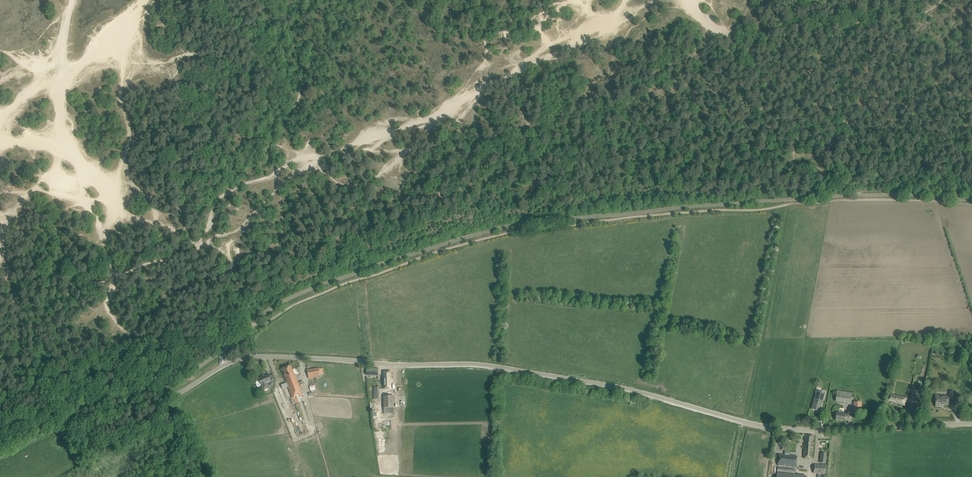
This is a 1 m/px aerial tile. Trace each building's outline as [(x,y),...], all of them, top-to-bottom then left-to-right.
[(301,391),(291,366),(282,369),(292,395),(301,391)] [(308,377),(320,375),(319,368),(307,370),(308,377)] [(275,382),(276,381),(273,375),(269,376),(268,375),(259,378),(259,380),(255,382),(259,392),(269,388),(269,386),(273,384),(273,383),(275,382)] [(817,391),(812,409),(819,411),(825,393),(817,391)] [(837,391),(836,401),(851,403),(852,393),(837,391)] [(948,397),(936,397),(936,407),(941,406),(941,405),(948,405),(948,399),(954,399),(954,391),(949,391),(949,397),(948,397)] [(890,394),(888,401),(904,405),(906,398),(890,394)] [(394,396),(384,396),(384,414),(390,413),(390,408),(394,408),(394,396)] [(910,398),(907,410),(915,411),(917,400),(910,398)] [(854,401),(853,411),(860,412),(861,402),(854,401)] [(849,418),(849,414),(836,413),(836,420),(844,421),(845,417),(849,418)] [(812,443),(813,436),(805,435),(804,456),(812,456),(813,443),(812,443)] [(779,454),(778,465),(796,467),(797,456),(779,454)] [(826,466),(814,465),(814,473),(826,474),(826,466)]
